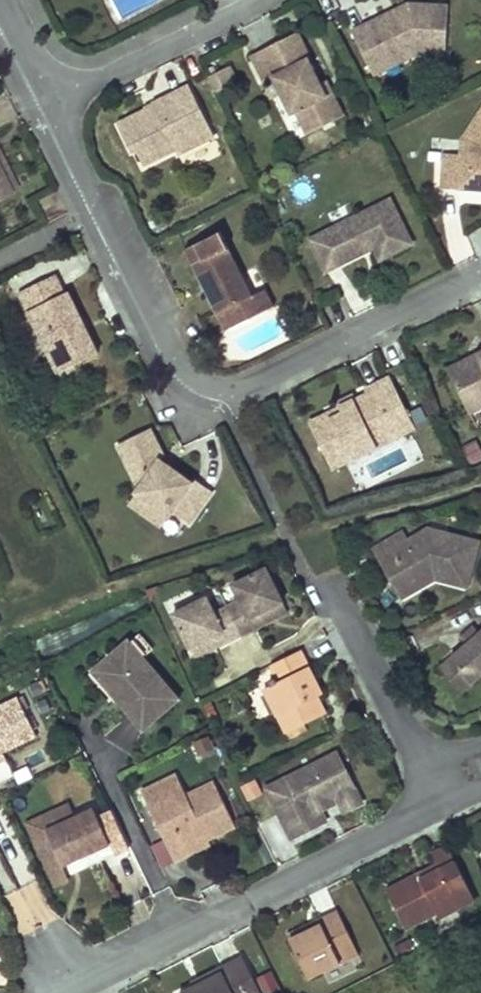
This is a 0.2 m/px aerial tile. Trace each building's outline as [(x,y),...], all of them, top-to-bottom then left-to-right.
[(386,15),(352,32),(370,69),(396,55),(393,50),(408,42),(411,46),(444,48),(447,6),(407,4),(394,11),(397,15),(388,20),(386,15)] [(386,15),(388,20),(397,15),(394,11),(386,15)] [(296,32),(250,55),(263,83),(272,79),(290,114),(294,112),(305,135),(341,117),(328,92),(323,94),(317,83),(306,61),(310,59),(296,32)] [(396,55),(370,69),(373,75),(417,52),(443,54),(444,48),(411,46),(408,42),(393,50),(396,55)] [(212,89),(236,79),(231,66),(206,76),(212,89)] [(323,94),(328,92),(322,80),(317,83),(323,94)] [(146,112),(118,127),(131,153),(136,151),(143,167),(174,152),(176,157),(214,139),(188,86),(150,105),(154,112),(147,115),(146,112)] [(154,112),(150,105),(144,108),(146,112),(147,115),(154,112)] [(447,154),(443,187),(480,191),(480,114),(465,140),(464,155),(447,154)] [(389,199),(310,239),(326,272),(366,252),(365,249),(373,245),(380,260),(411,245),(389,199)] [(221,233),(186,251),(219,316),(254,298),(253,297),(221,233)] [(56,280),(21,298),(61,378),(100,359),(89,336),(85,338),(77,323),(81,321),(68,295),(64,297),(56,280)] [(253,297),(254,298),(219,316),(227,332),(261,315),(257,306),(271,299),(266,290),(253,297)] [(275,307),(271,299),(257,306),(261,315),(275,307)] [(81,321),(77,323),(85,338),(89,336),(81,321)] [(449,374),(469,415),(480,409),(480,351),(476,354),(479,359),(449,374)] [(479,359),(476,354),(446,369),(449,374),(479,359)] [(328,415),(311,424),(327,454),(350,442),(359,459),(416,429),(390,378),(365,391),(368,396),(341,409),(344,413),(330,419),(328,415)] [(368,396),(365,391),(339,404),(341,409),(368,396)] [(164,463),(152,434),(119,448),(139,493),(138,499),(171,522),(174,518),(190,530),(213,497),(196,484),(193,488),(171,472),(169,475),(161,469),(162,466),(164,463)] [(350,442),(327,454),(335,471),(359,459),(350,442)] [(169,475),(171,472),(162,466),(161,469),(169,475)] [(171,522),(138,499),(131,508),(164,532),(171,522)] [(430,529),(410,540),(404,531),(373,550),(388,574),(402,598),(422,586),(418,579),(428,573),(437,575),(436,578),(467,586),(479,542),(448,533),(445,543),(437,540),(430,529)] [(445,543),(448,533),(430,529),(437,540),(445,543)] [(175,614),(191,648),(213,637),(217,647),(268,622),(263,613),(285,602),(280,593),(268,568),(234,585),(241,600),(216,613),(208,598),(175,614)] [(418,579),(422,586),(436,578),(437,575),(428,573),(418,579)] [(285,602),(263,613),(268,622),(289,612),(285,602)] [(143,633),(133,641),(146,656),(156,648),(143,633)] [(472,684),(480,676),(480,634),(451,659),(472,684)] [(213,637),(191,648),(196,657),(217,647),(213,637)] [(145,730),(182,698),(146,656),(133,641),(131,639),(100,665),(124,694),(119,698),(145,730)] [(271,665),(280,682),(265,689),(287,733),(327,714),(318,697),(313,686),(318,684),(301,650),(271,665)] [(451,659),(440,669),(461,693),(472,684),(451,659)] [(124,694),(100,665),(95,670),(119,698),(124,694)] [(318,684),(313,686),(318,697),(323,694),(318,684)] [(3,751),(37,735),(19,698),(0,707),(0,753),(3,751)] [(266,788),(291,839),(327,821),(322,811),(319,805),(333,799),(337,797),(345,812),(363,803),(338,752),(266,788)] [(177,776),(143,793),(148,804),(183,787),(177,776)] [(235,824),(213,780),(186,794),(183,787),(148,804),(176,860),(190,853),(185,843),(206,832),(209,837),(235,824)] [(333,799),(319,805),(322,811),(335,804),(333,799)] [(72,876),(66,863),(49,829),(79,814),(72,800),(29,821),(59,883),(72,876)] [(101,823),(93,807),(79,814),(49,829),(66,863),(95,849),(98,856),(113,848),(101,823)] [(127,842),(115,817),(101,823),(113,848),(127,842)] [(209,837),(206,832),(185,843),(190,853),(203,847),(212,843),(209,837)] [(387,890),(406,929),(437,913),(440,918),(476,900),(457,861),(442,868),(422,878),(420,874),(387,890)] [(432,867),(420,874),(422,878),(442,868),(440,863),(432,867)] [(291,940),(309,978),(359,954),(338,910),(326,916),(319,920),(322,925),(291,940)] [(291,940),(322,925),(319,920),(288,935),(291,940)] [(223,973),(195,987),(183,992),(261,992),(244,957),(221,968),(223,973)] [(211,973),(193,982),(195,987),(223,973),(221,968),(211,973)] [(257,974),(263,992),(272,992),(279,991),(272,969),(257,974)]
